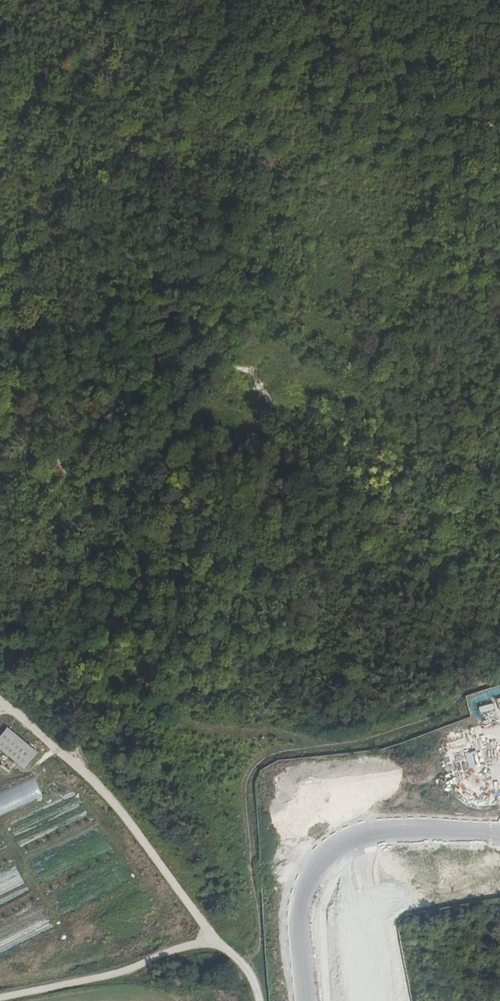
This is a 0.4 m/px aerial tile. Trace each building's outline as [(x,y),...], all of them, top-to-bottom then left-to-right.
[(10,728),(0,741),(0,745),(29,768),(41,752),(10,728)] [(33,776),(0,791),(0,816),(44,797),(33,776)] [(483,864),(484,877),(499,876),(499,863),(483,864)]
